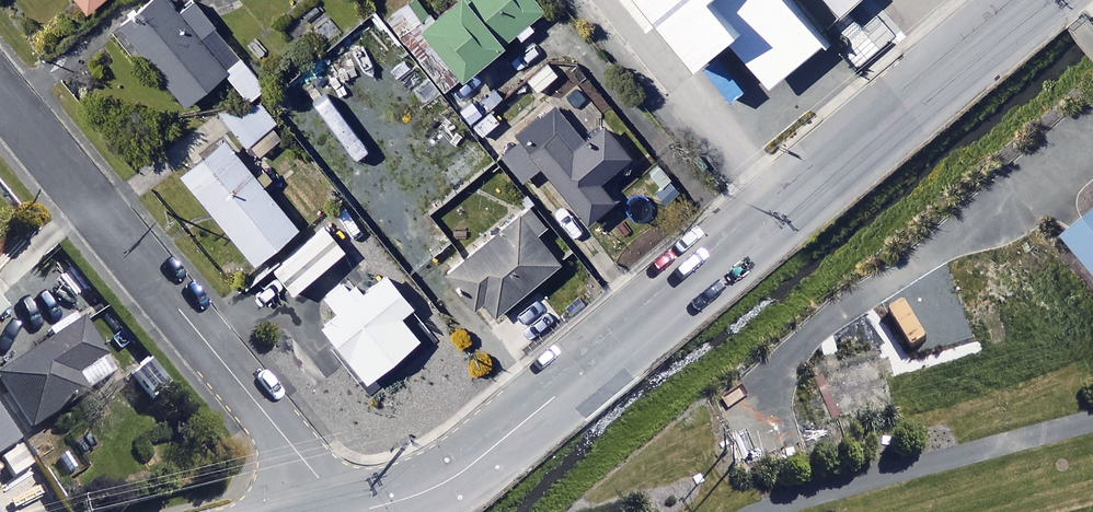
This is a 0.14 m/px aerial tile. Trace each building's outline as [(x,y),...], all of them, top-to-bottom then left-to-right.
[(88,14),(105,0),(76,0),(88,14)] [(186,109),(227,76),(248,101),(265,87),(241,57),(224,71),(201,43),(217,30),(195,2),(178,16),(166,0),(159,0),(122,30),(186,109)] [(536,0),(459,0),(420,30),(462,82),(547,14),(536,0)] [(791,0),(634,0),(660,32),(672,22),(712,71),(743,46),(777,88),(829,46),(791,0)] [(271,129),(276,125),(259,102),(241,115),(232,103),(218,114),(245,149),(251,144),(260,156),(280,140),(271,129)] [(581,144),(554,110),(499,154),(522,183),(540,168),(586,226),(613,204),(597,185),(630,159),(604,126),(581,144)] [(299,230),(226,142),(182,178),(255,266),(299,230)] [(525,208),(446,274),(477,310),(482,306),(494,320),(559,264),(532,232),(540,226),(525,208)] [(345,253),(324,229),(274,272),(294,295),(345,253)] [(1079,241),(1092,259),(1092,230),(1079,241)] [(413,309),(386,277),(364,295),(350,278),(325,299),(339,316),(323,329),(368,384),(420,342),(401,319),(413,309)] [(79,327),(0,381),(0,388),(33,436),(89,398),(76,380),(103,361),(79,327)] [(831,350),(825,352),(847,427),(893,414),(902,411),(889,367),(880,336),(831,350)] [(169,392),(151,370),(134,383),(153,406),(169,392)] [(25,445),(0,408),(0,461),(25,445)]
